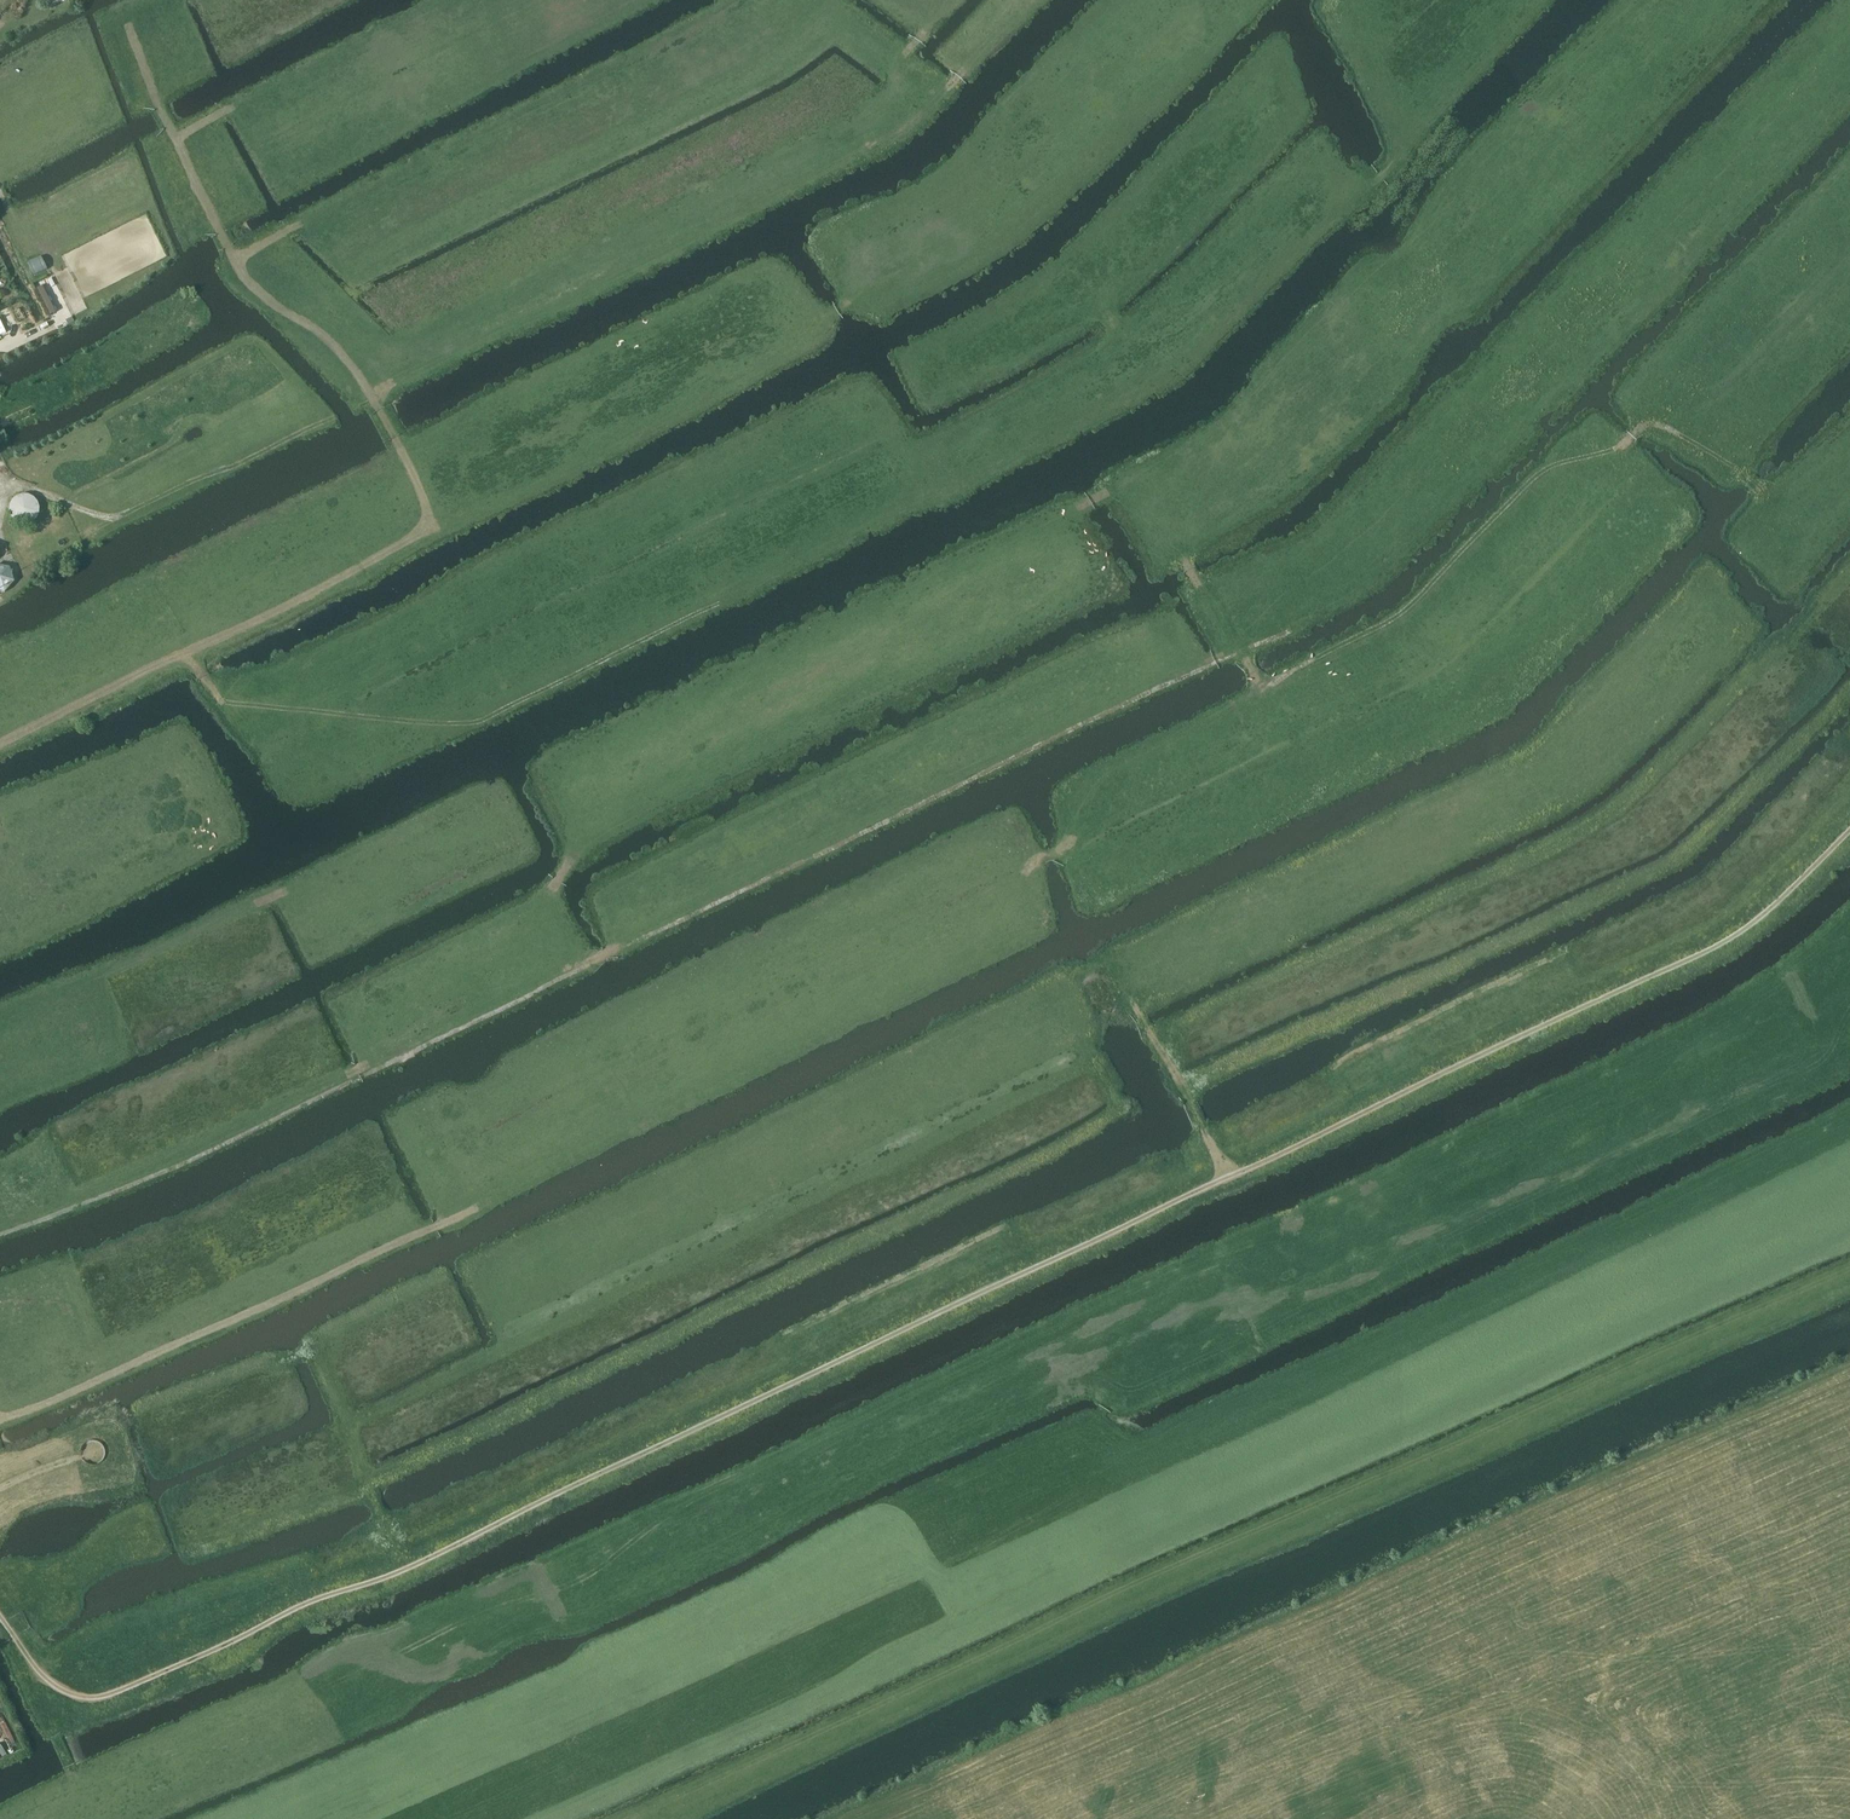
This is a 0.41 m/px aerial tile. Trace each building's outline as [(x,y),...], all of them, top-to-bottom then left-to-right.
[(42,514),(42,510),(42,507),(41,504),(39,502),(37,499),(35,497),(32,496),(29,495),(26,495),(23,495),(20,496),(17,497),(14,499),(12,502),(11,504),(10,507),(9,510),(9,513),(10,516),(11,519),(13,522),(15,524),(18,526),(21,527),(24,527),(27,528),(30,527),(33,526),(36,524),(38,522),(40,519),(41,517),(42,514)] [(5,591),(14,581),(10,568),(0,565),(0,593),(5,591)]
